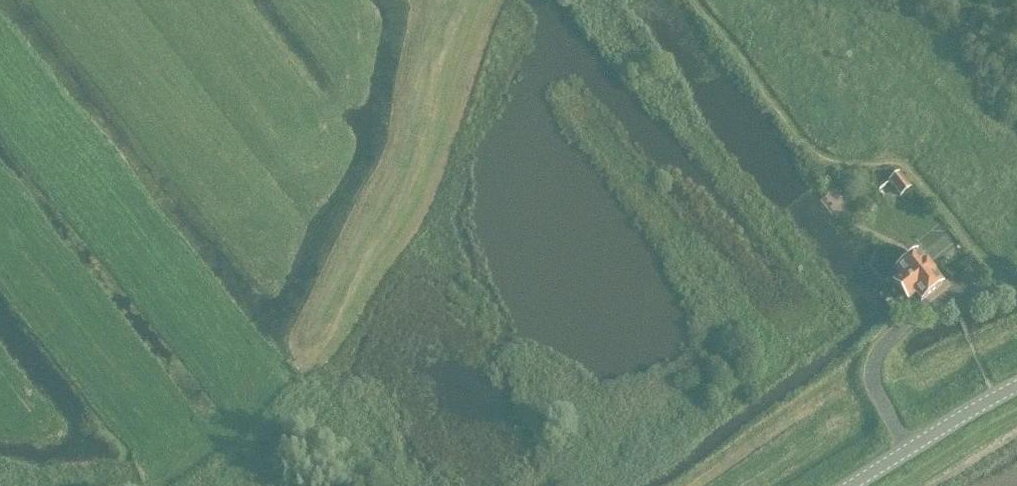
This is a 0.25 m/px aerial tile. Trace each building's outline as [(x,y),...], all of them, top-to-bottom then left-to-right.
[(900,198),(911,189),(899,174),(888,183),(900,198)] [(921,302),(942,285),(917,254),(895,271),(900,277),(893,283),(896,288),(892,291),(900,301),(904,298),(908,302),(916,296),(921,302)]
